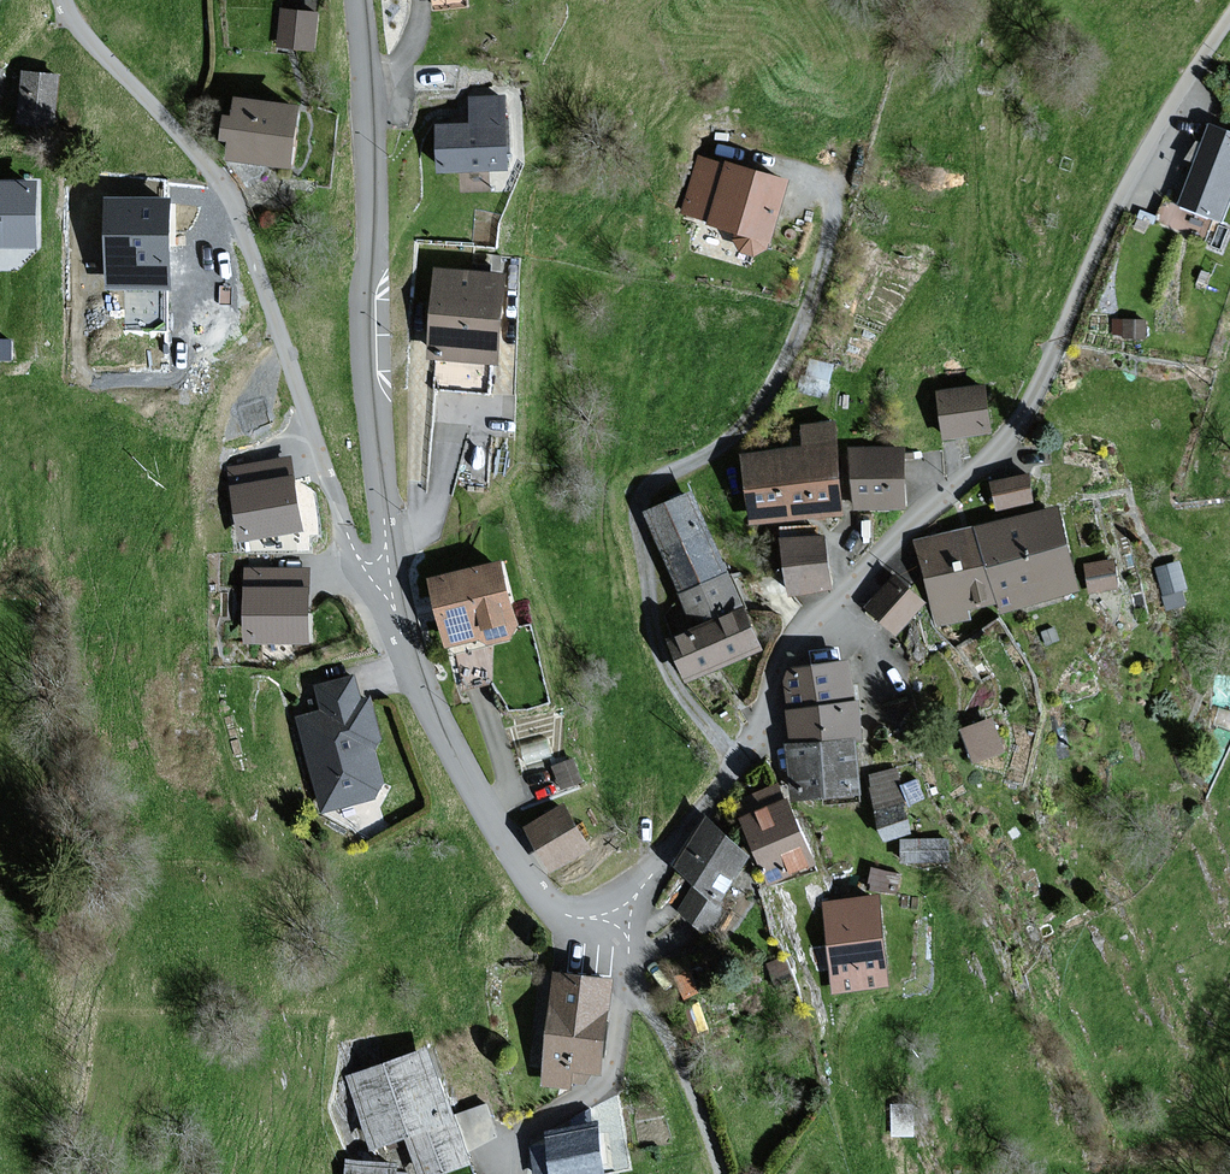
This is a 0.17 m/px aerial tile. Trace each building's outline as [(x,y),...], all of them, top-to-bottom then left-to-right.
[(318,10),(281,7),(278,45),(315,48),(318,10)] [(58,75),(24,72),(20,120),(54,123),(58,75)] [(303,104),(237,96),(235,116),(225,115),(222,140),(232,141),(229,159),(294,168),(303,104)] [(474,122),(440,124),(441,170),(508,168),(505,96),(473,97),(474,122)] [(1211,127),(1181,204),(1220,219),(1229,193),(1229,134),(1211,127)] [(772,241),(788,180),(700,156),(685,213),(740,228),(737,240),(766,248),(768,240),(772,241)] [(0,182),(0,243),(37,243),(37,182),(0,182)] [(167,201),(106,202),(107,287),(167,287),(167,201)] [(503,276),(439,271),(434,356),(498,360),(503,276)] [(1144,321),(1125,321),(1125,336),(1144,336),(1144,321)] [(0,340),(0,357),(11,357),(11,340),(0,340)] [(991,429),(985,386),(939,392),(945,435),(991,429)] [(835,422),(804,425),(806,448),(745,455),(753,523),(845,512),(835,422)] [(904,447),(854,449),(856,508),(906,506),(904,447)] [(303,527),(292,458),(231,468),(243,538),(303,527)] [(1033,501),(1028,475),(993,483),(999,509),(1033,501)] [(695,492),(647,513),(682,591),(729,570),(695,492)] [(1078,591),(1058,507),(980,526),(998,601),(1001,610),(1078,591)] [(968,608),(998,601),(980,526),(918,541),(938,625),(970,617),(968,608)] [(825,536),(785,541),(792,592),(832,587),(825,536)] [(1117,586),(1112,561),(1088,566),(1092,591),(1117,586)] [(519,629),(504,562),(433,579),(448,645),(486,636),(488,642),(510,637),(508,631),(519,629)] [(1181,567),(1180,564),(1158,569),(1163,593),(1186,587),(1181,567)] [(309,640),(310,570),(249,568),(248,639),(309,640)] [(682,591),(697,627),(745,606),(729,570),(682,591)] [(924,602),(896,576),(868,607),(896,632),(924,602)] [(763,647),(745,606),(697,627),(671,638),(690,680),(763,647)] [(787,681),(790,708),(856,701),(851,661),(794,668),(787,681)] [(322,810),(375,797),(383,781),(373,741),(381,739),(371,698),(360,700),(354,676),(317,685),(324,710),(299,716),(322,810)] [(787,709),(791,744),(857,737),(864,736),(860,700),(856,701),(790,708),(787,709)] [(994,719),(967,729),(978,760),(1005,750),(994,719)] [(795,799),(863,791),(857,737),(791,744),(789,744),(795,799)] [(582,781),(574,760),(555,767),(562,787),(582,781)] [(900,786),(897,771),(874,776),(886,836),(910,831),(904,803),(923,799),(920,782),(900,786)] [(786,800),(780,784),(738,802),(745,817),(742,818),(769,882),(817,862),(790,798),(786,800)] [(590,848),(566,805),(528,826),(553,869),(590,848)] [(751,854),(708,822),(677,865),(701,883),(681,911),(705,929),(722,907),(715,903),(751,854)] [(949,840),(904,840),(904,860),(948,860),(949,840)] [(892,984),(881,897),(825,903),(836,990),(892,984)] [(613,979),(557,972),(543,1083),(571,1087),(572,1080),(588,1082),(589,1072),(602,1074),(613,979)] [(349,1078),(375,1148),(407,1136),(422,1173),(438,1173),(471,1162),(428,1048),(349,1078)] [(609,1132),(594,1135),(593,1129),(554,1137),(562,1173),(592,1173),(616,1169),(609,1132)] [(348,1160),(347,1173),(398,1173),(399,1163),(348,1160)]
